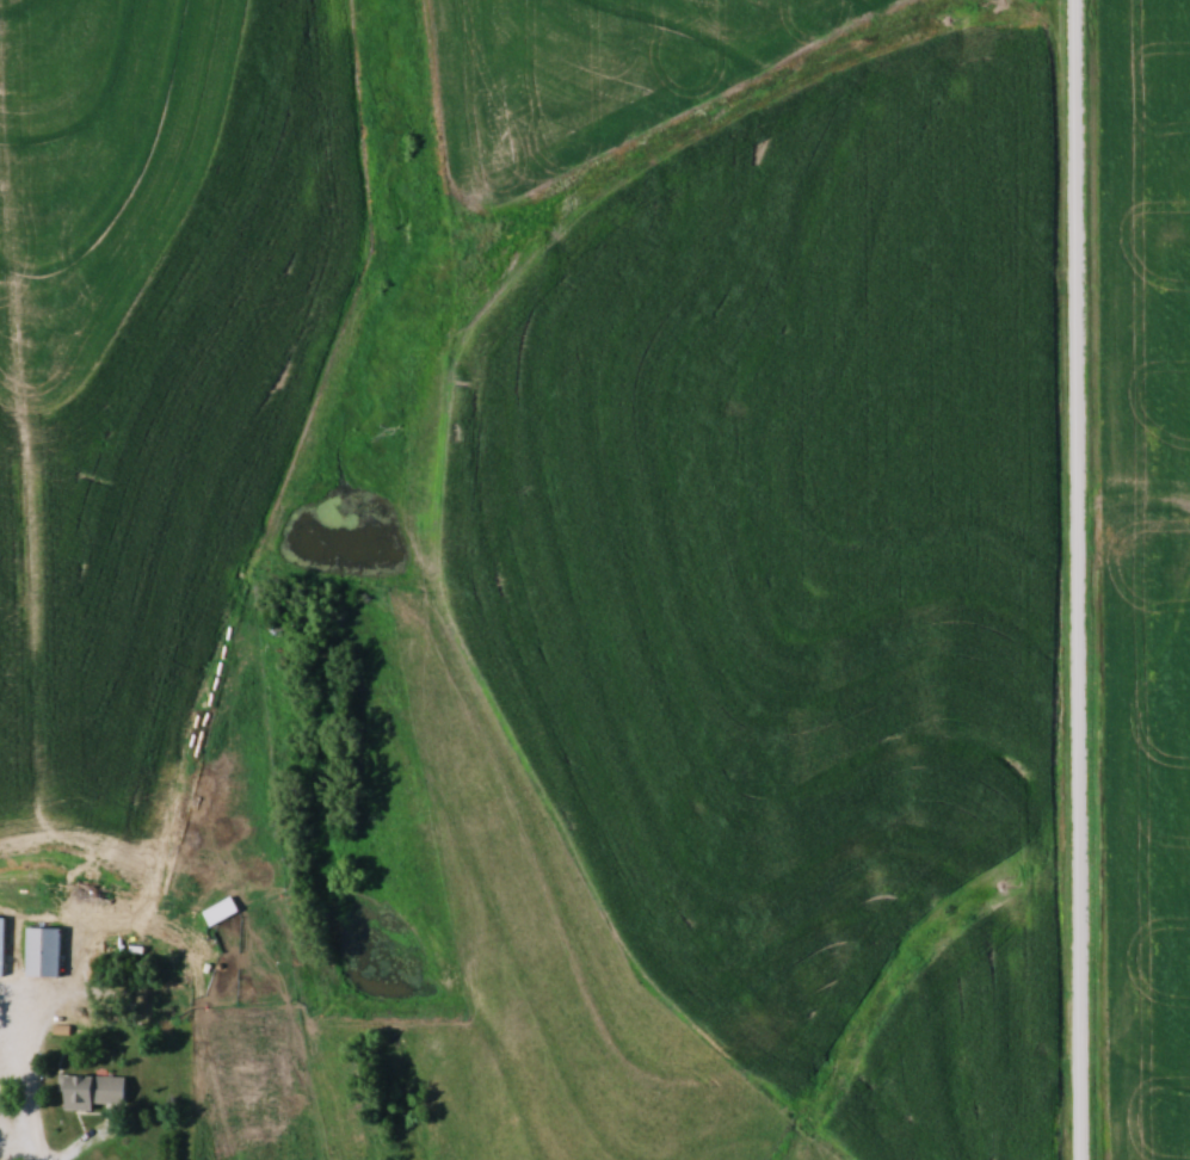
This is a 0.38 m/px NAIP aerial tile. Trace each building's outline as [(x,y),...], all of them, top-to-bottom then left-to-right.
[(64,976),(64,927),(29,927),(29,976),(64,976)] [(129,1105),(129,1077),(69,1076),(68,1110),(97,1110),(97,1105),(129,1105)]
